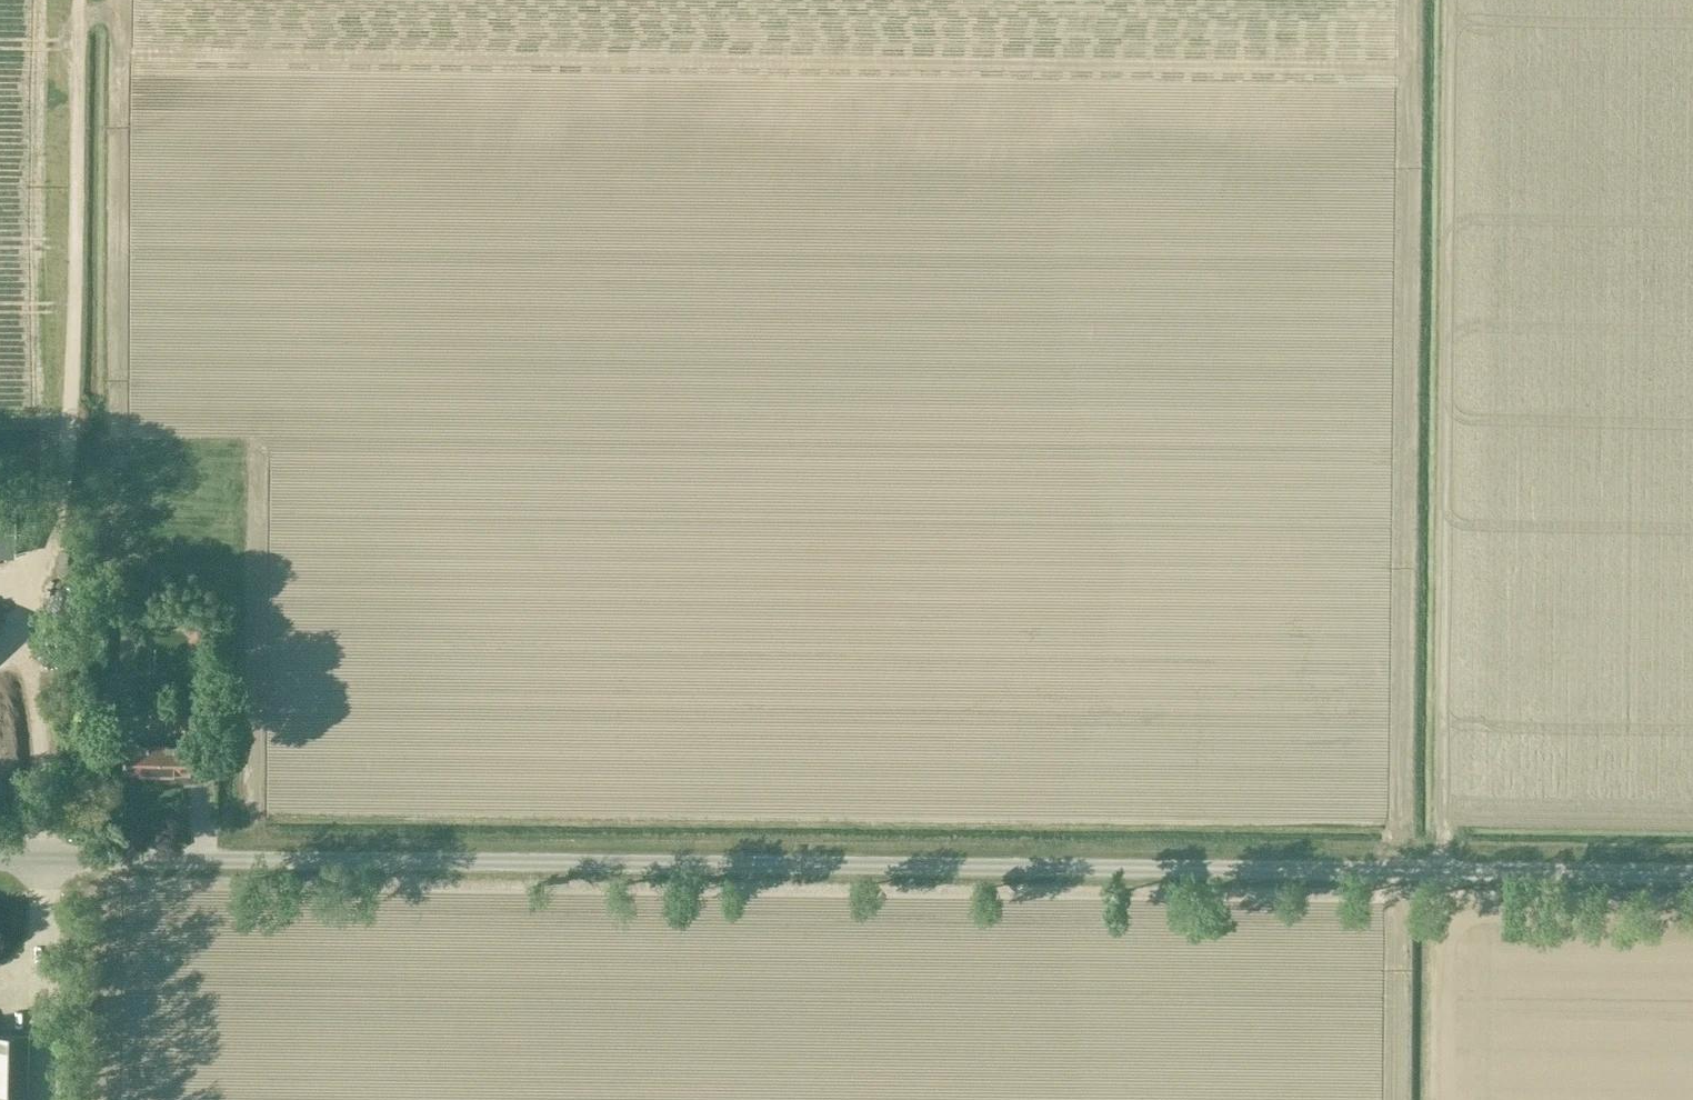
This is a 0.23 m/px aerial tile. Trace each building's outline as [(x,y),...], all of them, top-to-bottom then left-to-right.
[(14,501),(0,501),(0,557),(14,558),(14,501)] [(135,735),(136,714),(122,714),(121,735),(135,735)] [(155,772),(156,744),(122,744),(122,772),(155,772)] [(188,782),(204,782),(205,749),(190,749),(190,745),(156,744),(155,772),(188,773),(188,782)] [(28,1034),(0,1034),(0,1099),(27,1099),(28,1034)]
